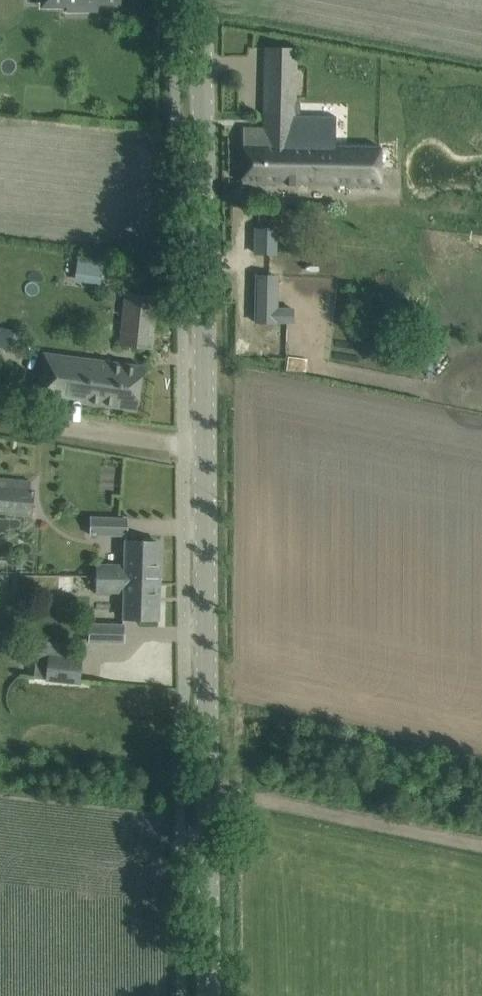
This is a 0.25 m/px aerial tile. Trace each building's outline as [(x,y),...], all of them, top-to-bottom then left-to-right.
[(41,8),(67,7),(67,11),(98,11),(98,4),(109,4),(121,4),(121,0),(41,0),(41,8)] [(243,127),(242,182),(379,185),(380,145),(339,145),(339,116),(296,115),(297,47),(265,47),(263,127),(243,127)] [(104,261),(78,257),(75,281),(101,285),(104,261)] [(121,275),(117,257),(105,260),(109,278),(121,275)] [(255,275),(255,321),(289,321),(289,309),(269,309),(269,275),(255,275)] [(152,349),(158,296),(126,292),(120,346),(152,349)] [(143,366),(123,363),(62,355),(43,352),(37,393),(57,396),(86,400),(86,403),(117,407),(137,409),(143,366)] [(33,516),(34,488),(31,488),(31,479),(0,477),(0,513),(33,516)] [(127,518),(90,517),(90,533),(126,534),(127,518)] [(97,563),(96,575),(125,576),(125,572),(135,573),(135,582),(158,582),(160,542),(147,542),(126,541),(125,564),(97,563)] [(123,617),(137,618),(157,618),(158,582),(135,582),(135,573),(125,572),(125,576),(96,575),(96,591),(124,592),(123,617)] [(90,624),(89,640),(123,641),(124,625),(90,624)] [(37,653),(34,676),(46,677),(45,679),(79,683),(83,656),(48,652),(48,654),(37,653)]
